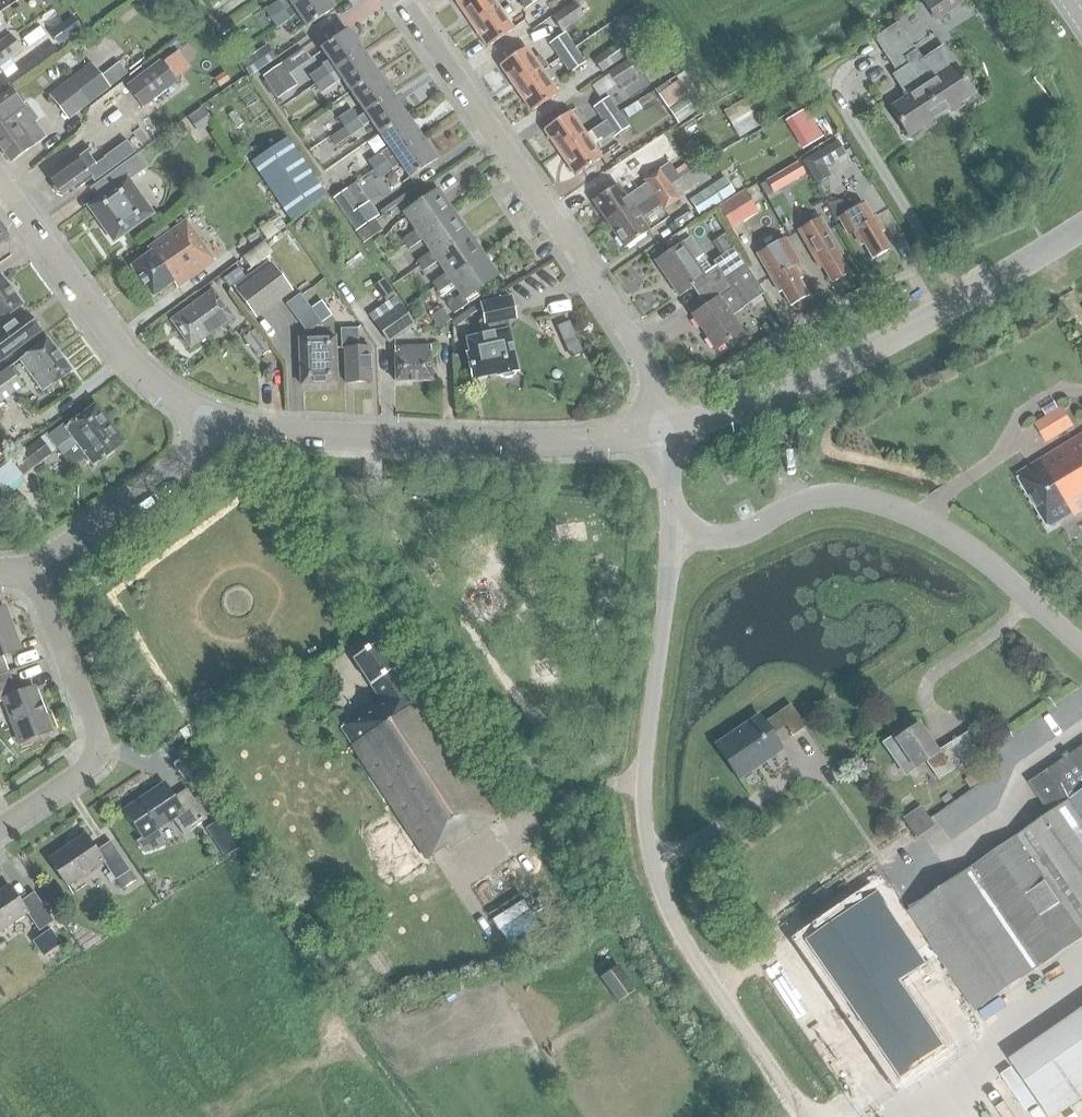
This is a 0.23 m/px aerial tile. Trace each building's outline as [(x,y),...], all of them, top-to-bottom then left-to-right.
[(267,10),(273,18),(299,0),(281,0),(267,10)] [(279,27),(298,13),(307,26),(334,8),(328,0),(299,0),(273,18),(279,27)] [(498,6),(506,0),(456,0),(472,24),(498,6)] [(937,18),(963,2),(962,0),(927,0),(937,18)] [(552,18),(561,31),(584,16),(574,2),(552,18)] [(472,24),(488,46),(514,28),(507,18),(515,13),(510,6),(502,11),(498,6),(472,24)] [(50,32),(61,47),(83,31),(73,16),(50,32)] [(906,36),(897,23),(874,37),(883,51),(906,36)] [(632,48),(643,40),(636,29),(625,37),(632,48)] [(363,50),(349,30),(321,50),(330,62),(311,75),(316,83),(363,50)] [(574,48),(565,34),(552,44),(561,57),(574,48)] [(23,50),(11,35),(0,43),(0,67),(23,50)] [(906,36),(883,51),(892,64),(903,57),(914,50),(906,36)] [(616,44),(593,59),(601,71),(624,56),(616,44)] [(249,77),(276,59),(266,45),(240,62),(249,77)] [(500,65),(516,88),(542,70),(541,69),(547,65),(540,54),(534,58),(526,47),(500,65)] [(561,57),(571,71),(584,62),(574,48),(561,57)] [(919,81),(941,116),(972,96),(953,66),(942,48),(922,61),(914,50),(903,57),(908,65),(911,69),(919,81)] [(316,83),(322,92),(342,79),(350,91),(378,72),(363,50),(316,83)] [(908,65),(903,57),(892,64),(897,72),(908,65)] [(160,59),(125,86),(142,109),(177,82),(160,59)] [(641,71),(633,59),(609,75),(618,87),(635,75),(641,71)] [(118,62),(101,76),(111,88),(128,74),(118,62)] [(49,96),(68,121),(110,89),(91,64),(49,96)] [(263,76),(278,98),(297,85),(282,64),(263,76)] [(909,137),(941,116),(919,81),(911,69),(908,65),(897,72),(892,75),(903,92),(909,89),(912,94),(905,98),(890,108),(909,137)] [(548,66),(542,70),(516,88),(532,111),(558,93),(550,81),(555,77),(548,66)] [(350,91),(365,112),(393,93),(378,72),(350,91)] [(677,124),(699,109),(678,79),(666,88),(676,104),(667,110),(677,124)] [(19,122),(12,111),(23,103),(14,90),(0,99),(0,146),(12,162),(47,137),(35,120),(24,129),(19,122)] [(345,126),(351,135),(371,122),(379,134),(408,115),(393,93),(365,112),(358,117),(345,126)] [(619,113),(609,99),(596,108),(605,122),(619,113)] [(746,99),(723,113),(739,138),(761,125),(746,99)] [(202,108),(188,118),(199,132),(213,122),(202,108)] [(339,118),(345,126),(358,117),(352,109),(339,118)] [(805,148),(823,138),(806,110),(788,121),(805,148)] [(560,153),(586,135),(571,111),(544,129),(560,153)] [(619,113),(605,122),(586,135),(560,153),(575,175),(602,157),(594,146),(613,133),(615,136),(628,127),(619,113)] [(379,134),(388,147),(368,161),(374,169),(422,137),(408,115),(379,134)] [(345,126),(329,137),(335,146),(351,135),(345,126)] [(711,139),(703,128),(680,143),(688,154),(711,139)] [(290,219),(326,195),(288,137),(252,161),(290,219)] [(422,137),(374,169),(380,178),(400,164),(409,178),(437,158),(422,137)] [(804,161),(817,184),(830,177),(825,167),(846,155),(838,142),(804,161)] [(55,193),(60,193),(62,195),(76,185),(78,189),(96,177),(97,180),(109,172),(101,162),(97,165),(90,155),(93,153),(90,148),(49,176),(53,182),(52,188),(55,193)] [(89,206),(114,242),(153,214),(129,181),(147,168),(138,155),(109,175),(117,186),(89,206)] [(592,200),(608,223),(670,181),(684,173),(677,162),(672,165),(670,162),(644,179),(647,183),(628,196),(619,182),(592,200)] [(700,163),(685,174),(679,177),(689,191),(709,178),(710,177),(700,163)] [(791,168),(774,179),(781,191),(798,181),(791,168)] [(670,181),(608,223),(624,246),(650,228),(641,215),(660,202),(664,208),(689,191),(679,177),(685,174),(684,173),(670,181)] [(758,183),(781,225),(797,217),(785,194),(782,196),(771,176),(758,183)] [(715,183),(689,200),(699,216),(726,199),(715,183)] [(454,209),(438,187),(403,212),(415,230),(401,239),(408,249),(422,240),(418,234),(454,209)] [(334,198),(358,231),(379,216),(369,202),(360,208),(347,189),(334,198)] [(746,190),(720,206),(734,229),(760,213),(746,190)] [(865,205),(841,218),(848,232),(853,229),(861,245),(865,243),(873,258),(889,249),(878,228),(881,227),(875,216),(872,218),(865,205)] [(433,256),(469,231),(454,209),(418,234),(422,240),(430,251),(417,261),(424,271),(437,261),(433,256)] [(237,246),(252,267),(272,253),(265,244),(286,229),(278,217),(237,246)] [(814,252),(811,254),(819,269),(823,267),(832,282),(849,272),(838,253),(841,251),(822,217),(802,229),(814,252)] [(156,243),(151,247),(154,251),(134,265),(155,295),(175,281),(179,287),(216,262),(187,221),(171,232),(156,243)] [(359,233),(364,241),(381,230),(375,222),(359,233)] [(167,226),(152,237),(156,243),(171,232),(167,226)] [(469,231),(433,256),(437,261),(445,273),(432,283),(439,293),(452,283),(448,277),(484,253),(469,231)] [(692,286),(699,296),(745,264),(737,252),(712,269),(690,238),(655,262),(679,296),(692,286)] [(773,276),(771,277),(779,292),(782,290),(791,305),(808,295),(796,276),(800,274),(795,264),(799,261),(785,238),(760,253),(773,276)] [(454,315),(468,305),(464,300),(499,275),(484,253),(448,277),(452,283),(461,295),(447,305),(454,315)] [(239,287),(258,315),(294,290),(275,262),(239,287)] [(699,296),(706,306),(693,317),(715,349),(742,331),(732,315),(764,293),(745,264),(699,296)] [(2,276),(0,277),(0,321),(23,305),(2,276)] [(383,279),(374,286),(385,301),(394,295),(383,279)] [(214,290),(203,298),(171,320),(191,348),(233,318),(214,290)] [(300,294),(285,304),(295,317),(309,307),(300,294)] [(414,323),(395,297),(371,315),(389,341),(414,323)] [(485,320),(480,321),(483,335),(467,339),(470,353),(467,353),(473,379),(498,373),(499,376),(502,376),(505,379),(513,377),(516,371),(518,371),(509,329),(505,330),(502,316),(513,313),(509,297),(481,304),(485,320)] [(332,315),(323,302),(316,307),(324,320),(332,315)] [(442,309),(430,317),(438,328),(450,320),(442,309)] [(28,311),(0,330),(0,360),(13,351),(42,331),(40,328),(41,326),(36,320),(35,321),(28,311)] [(419,312),(416,318),(428,326),(432,320),(419,312)] [(564,325),(561,332),(564,337),(570,340),(576,337),(578,331),(575,325),(569,323),(564,325)] [(255,329),(243,338),(257,356),(269,347),(255,329)] [(347,347),(348,382),(372,382),(372,347),(356,347),(356,329),(342,329),(342,348),(347,347)] [(301,336),(302,383),(338,383),(337,336),(301,336)] [(583,351),(577,338),(566,343),(571,356),(583,351)] [(71,370),(49,340),(22,359),(44,390),(71,370)] [(395,345),(397,381),(433,380),(432,344),(395,345)] [(23,387),(9,367),(0,374),(0,404),(23,387)] [(49,435),(72,467),(88,456),(94,465),(124,443),(96,404),(65,427),(64,424),(49,435)] [(1034,424),(1046,444),(1074,426),(1062,407),(1034,424)] [(1049,529),(1073,515),(1075,517),(1081,513),(1081,437),(1017,476),(1049,529)] [(13,460),(24,475),(52,454),(40,439),(13,460)] [(3,657),(19,651),(3,608),(0,609),(0,673),(8,670),(3,657)] [(364,831),(397,883),(422,867),(420,864),(445,848),(447,851),(496,818),(408,683),(404,685),(378,646),(355,661),(382,703),(339,731),(412,842),(409,844),(389,815),(364,831)] [(0,678),(0,705),(6,702),(22,744),(53,733),(37,689),(20,696),(12,674),(0,678)] [(806,725),(792,704),(777,713),(791,735),(806,725)] [(715,743),(735,774),(779,745),(758,715),(715,743)] [(936,750),(917,722),(907,729),(905,726),(883,741),(905,773),(915,766),(925,759),(938,777),(963,760),(950,740),(936,750)] [(194,733),(188,723),(179,729),(185,738),(194,733)] [(1029,783),(1050,814),(907,912),(908,915),(930,947),(974,1011),(1081,937),(1081,747),(1029,783)] [(144,837),(136,842),(144,854),(165,847),(159,830),(174,820),(185,835),(207,820),(187,789),(175,797),(166,784),(126,810),(144,837)] [(931,804),(913,816),(923,831),(941,819),(931,804)] [(217,821),(209,827),(215,837),(224,831),(217,821)] [(136,880),(131,872),(112,843),(98,853),(87,837),(52,860),(68,886),(104,862),(122,889),(136,880)] [(28,913),(41,933),(56,923),(36,894),(22,904),(11,888),(0,896),(0,932),(28,913)] [(934,952),(928,944),(917,951),(876,891),(802,942),(898,1081),(945,1048),(900,982),(926,964),(923,959),(934,952)] [(518,899),(486,917),(501,943),(533,924),(518,899)] [(50,929),(41,935),(51,950),(60,944),(50,929)] [(600,979),(617,1003),(635,990),(618,966),(600,979)] [(1049,1116),(1053,1116),(1081,1097),(1081,1016),(1013,1064),(1049,1116)]
